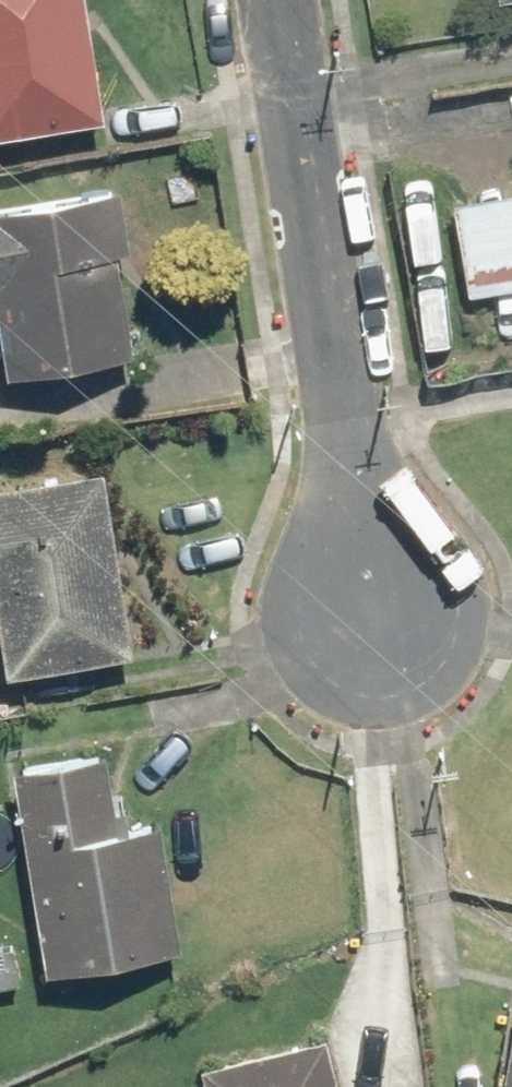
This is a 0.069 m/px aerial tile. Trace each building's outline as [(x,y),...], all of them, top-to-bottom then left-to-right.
[(111,112),(93,0),(0,0),(0,130),(111,112)] [(13,363),(136,348),(115,181),(0,196),(0,324),(8,323),(13,363)] [(459,195),(473,286),(511,280),(511,187),(459,195)] [(7,575),(18,663),(131,649),(108,468),(0,481),(0,576),(7,575)] [(0,657),(0,713),(13,712),(9,657),(0,657)] [(124,820),(110,740),(17,756),(53,964),(184,941),(162,813),(124,820)] [(332,1030),(207,1060),(213,1086),(345,1086),(332,1030)]
